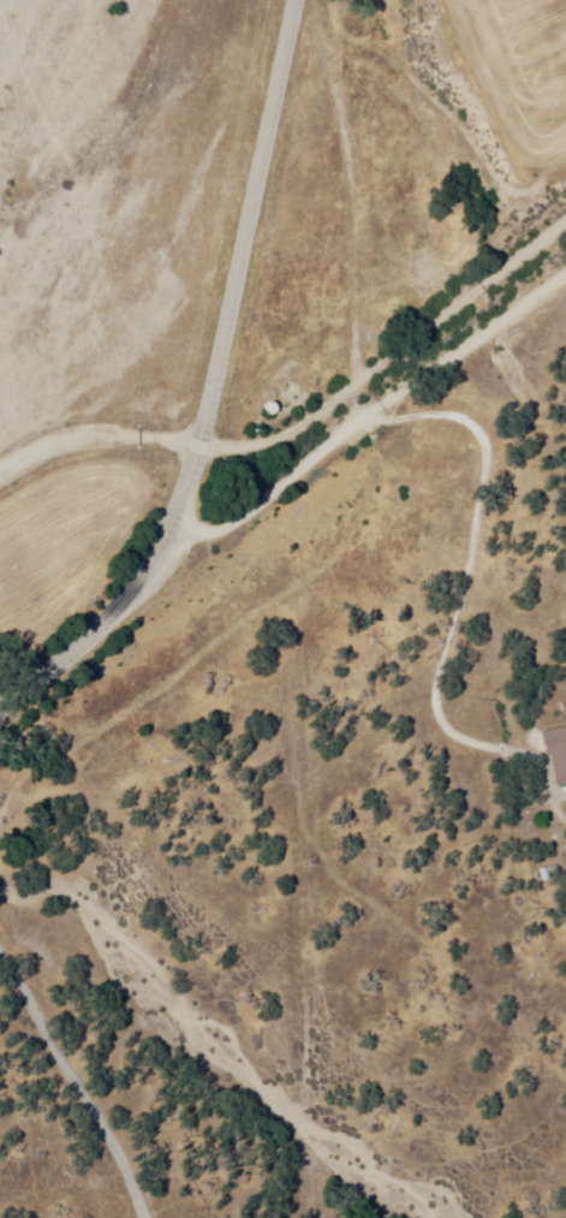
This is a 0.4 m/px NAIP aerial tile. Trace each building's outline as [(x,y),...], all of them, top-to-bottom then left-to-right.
[(542,726),(565,723),(565,780),(554,782),(549,751),(547,753),(542,726)] [(540,866),(556,862),(559,875),(542,879),(540,866)]
